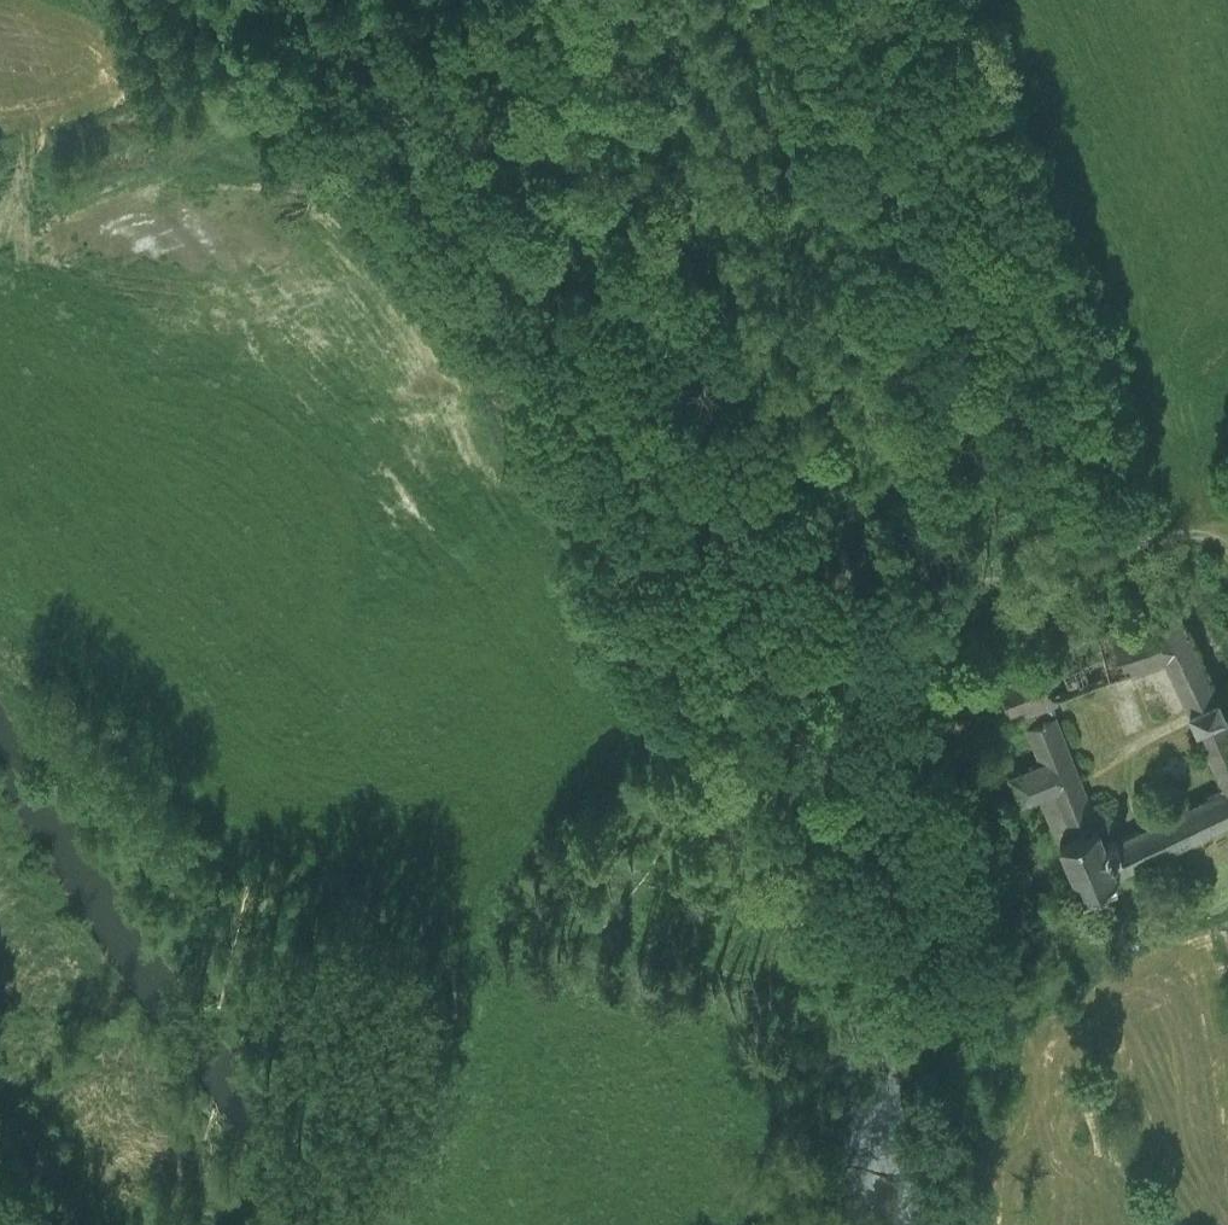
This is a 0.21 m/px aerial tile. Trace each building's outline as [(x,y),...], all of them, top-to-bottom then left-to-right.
[(1125,671),(1164,657),(1194,646),(1174,600),(1106,626),(1125,671)] [(1055,697),(1125,671),(1106,626),(1038,653),(1055,697)] [(1164,657),(1187,709),(1216,694),(1194,646),(1164,657)] [(996,669),(1012,712),(1055,697),(1038,653),(996,669)] [(1192,719),(1195,725),(1223,710),(1220,704),(1216,694),(1187,709),(1192,719)] [(1057,836),(1093,822),(1051,708),(1026,720),(1041,758),(1008,773),(1020,798),(1037,792),(1057,836)] [(1150,825),(1162,848),(1227,817),(1227,721),(1223,710),(1195,725),(1224,789),(1150,825)] [(1111,871),(1100,841),(1093,822),(1057,836),(1079,886),(1111,871)] [(1148,854),(1162,848),(1150,825),(1137,831),(1148,854)] [(1100,841),(1111,871),(1148,854),(1137,831),(1116,842),(1109,837),(1100,841)]
